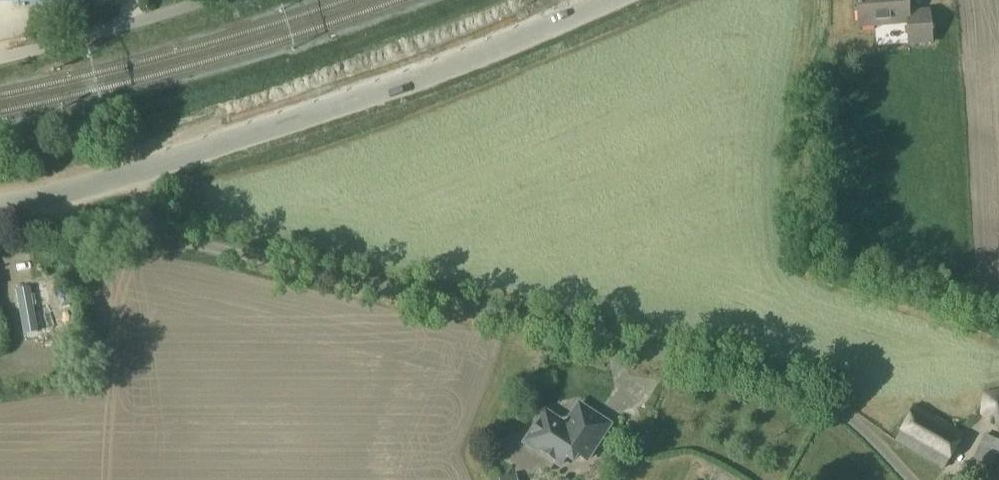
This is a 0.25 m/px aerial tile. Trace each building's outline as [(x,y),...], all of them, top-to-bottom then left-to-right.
[(859,26),(907,22),(908,43),(930,41),(928,10),(912,11),(913,15),(907,16),(906,0),(857,0),(859,26)] [(37,331),(30,287),(15,289),(23,334),(37,331)] [(993,424),(994,421),(998,422),(998,389),(983,392),(982,393),(981,413),(981,414),(986,417),(985,419),(985,420),(985,421),(993,424)] [(913,403),(893,440),(943,469),(964,432),(913,403)] [(544,411),(526,439),(543,450),(544,456),(559,465),(569,449),(586,459),(609,424),(577,404),(567,420),(560,421),(544,411)] [(998,450),(998,440),(984,433),(967,471),(986,479),(998,450)]
